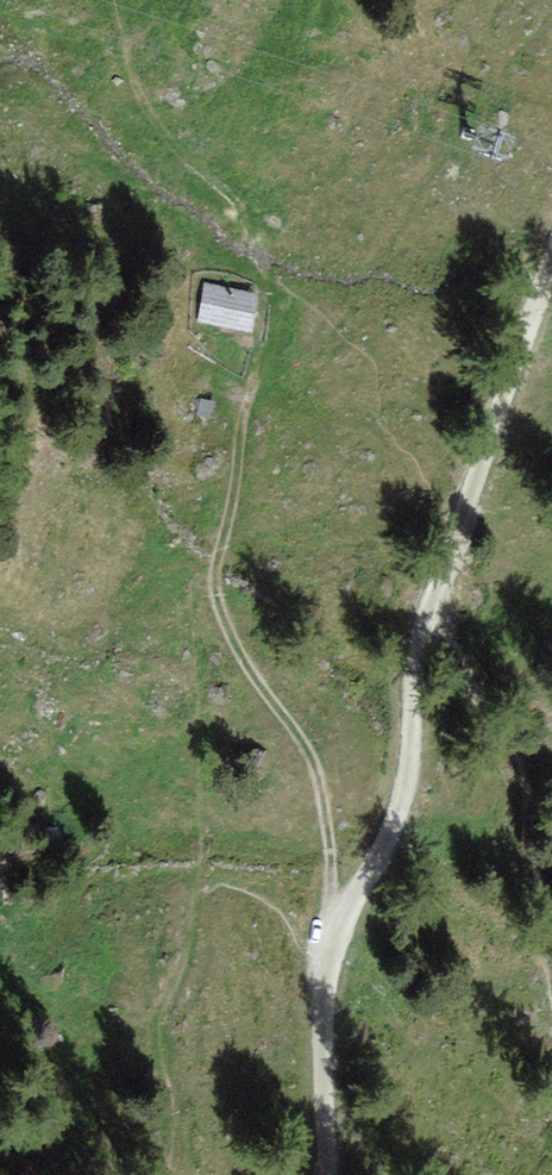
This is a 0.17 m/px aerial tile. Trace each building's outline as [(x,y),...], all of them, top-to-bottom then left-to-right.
[(199,319),(249,329),(256,294),(206,284),(199,319)]
